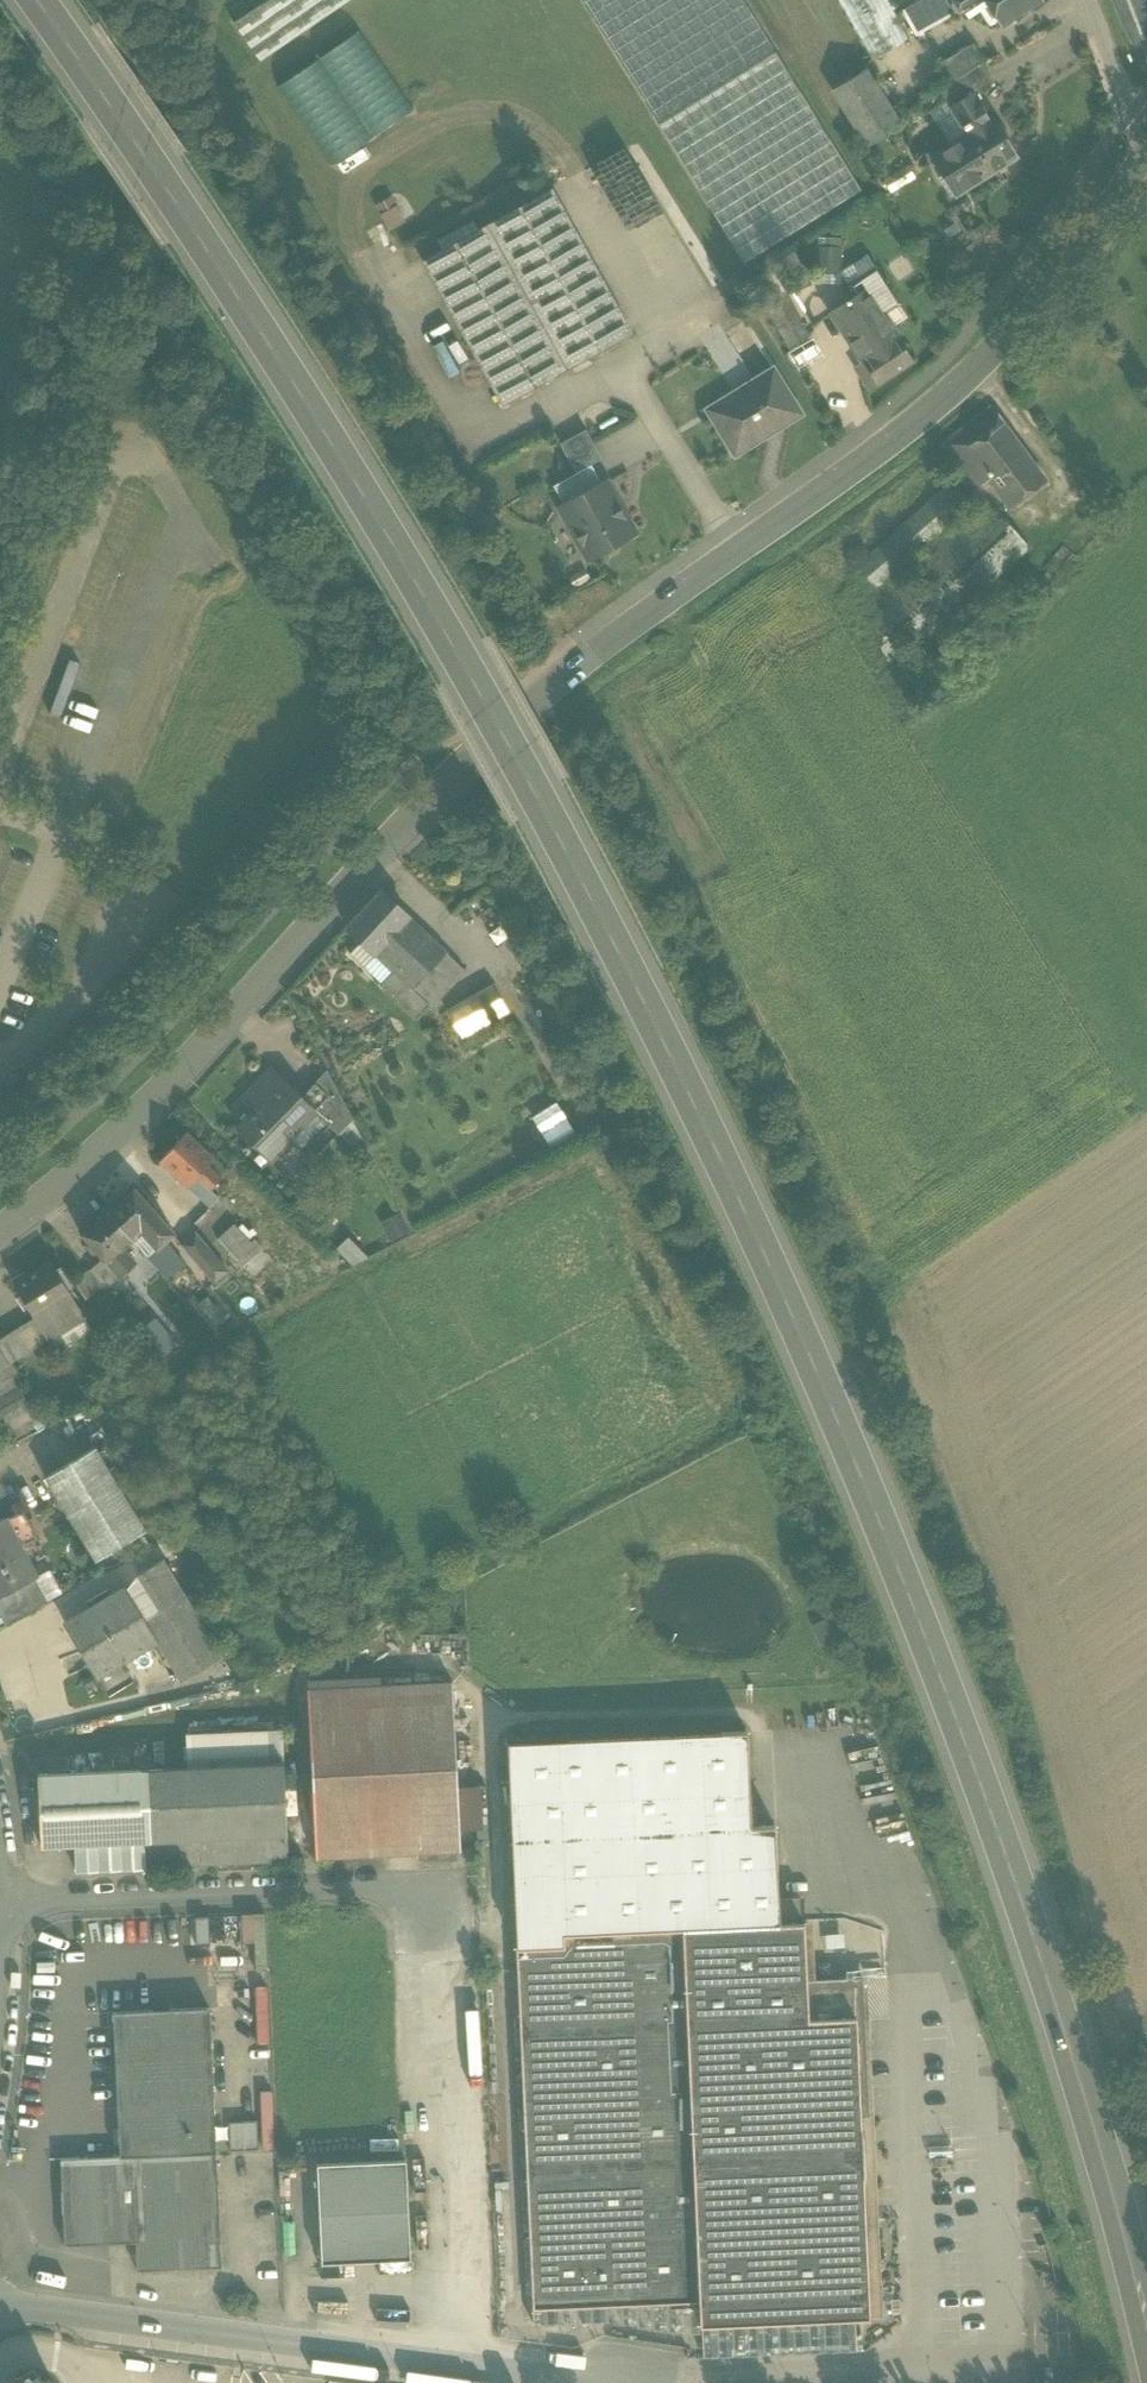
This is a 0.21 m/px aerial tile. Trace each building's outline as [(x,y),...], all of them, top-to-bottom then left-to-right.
[(234,23),(260,61),(350,0),(267,0),(234,23)] [(657,125),(774,52),(742,0),(580,0),(657,125)] [(886,0),(835,0),(870,62),(908,40),(886,0)] [(945,0),(896,0),(916,36),(953,15),(945,0)] [(960,11),(977,0),(953,0),(960,11)] [(1000,24),(1038,0),(984,0),(1000,24)] [(359,31),(278,87),(332,165),(413,110),(359,31)] [(970,44),(940,63),(951,83),(982,63),(970,44)] [(951,83),(938,91),(949,108),(972,93),(973,94),(993,82),(982,63),(951,83)] [(866,70),(835,90),(864,136),(895,117),(866,70)] [(973,94),(972,93),(949,108),(964,132),(969,129),(973,135),(964,141),(963,139),(933,158),(955,194),(1014,157),(993,123),(991,123),(973,94)] [(551,188),(422,260),(503,406),(632,334),(551,188)] [(876,268),(849,286),(857,297),(832,314),(868,370),(860,375),(868,388),(876,382),(876,383),(911,360),(882,314),(898,303),(876,268)] [(794,308),(773,319),(777,326),(797,314),(794,308)] [(805,328),(785,340),(791,350),(812,339),(805,328)] [(774,367),(754,380),(759,388),(711,418),(735,456),(802,414),(774,367)] [(989,408),(954,435),(986,477),(1022,450),(989,408)] [(585,429),(559,444),(576,473),(590,465),(591,465),(591,464),(601,458),(585,429)] [(986,477),(954,435),(940,445),(974,491),(988,480),(986,477)] [(1022,450),(986,477),(988,480),(1009,508),(1045,480),(1022,450)] [(576,473),(553,486),(564,505),(601,484),(591,465),(590,465),(576,473)] [(950,480),(854,567),(876,591),(972,504),(950,480)] [(564,505),(560,507),(589,559),(634,533),(605,481),(601,484),(564,505)] [(988,499),(866,605),(887,674),(1032,548),(988,499)] [(409,915),(382,891),(348,929),(362,943),(374,953),(375,953),(408,917),(409,915)] [(408,917),(375,953),(382,960),(395,972),(412,989),(446,953),(408,917)] [(351,955),(370,972),(382,960),(375,953),(374,953),(362,943),(351,955)] [(412,989),(429,1004),(431,1007),(465,971),(446,953),(412,989)] [(370,972),(383,984),(395,972),(382,960),(370,972)] [(412,989),(395,972),(383,984),(417,1017),(429,1004),(412,989)] [(493,984),(447,1010),(463,1038),(508,1012),(493,984)] [(301,1098),(271,1068),(250,1089),(264,1103),(237,1130),(270,1162),(290,1141),(287,1138),(313,1113),(315,1111),(301,1098)] [(353,1119),(327,1071),(301,1098),(315,1111),(313,1113),(338,1135),(353,1119)] [(228,1171),(186,1133),(160,1161),(188,1187),(211,1208),(220,1198),(211,1190),(228,1171)] [(173,1234),(130,1186),(104,1209),(105,1209),(132,1241),(133,1242),(143,1234),(156,1249),(173,1234)] [(132,1241),(105,1209),(79,1232),(102,1259),(107,1263),(123,1249),(132,1241)] [(223,1227),(207,1210),(198,1218),(215,1235),(223,1227)] [(251,1244),(234,1225),(219,1240),(242,1266),(261,1248),(254,1241),(251,1244)] [(211,1253),(194,1235),(186,1243),(201,1260),(202,1261),(211,1253)] [(366,1259),(347,1241),(338,1250),(355,1265),(366,1259)] [(166,1245),(150,1259),(165,1277),(182,1262),(166,1245)] [(123,1249),(107,1263),(118,1277),(120,1279),(136,1265),(123,1249)] [(226,1272),(211,1253),(202,1261),(201,1260),(197,1263),(214,1282),(226,1272)] [(107,1263),(102,1259),(89,1271),(105,1289),(118,1277),(107,1263)] [(165,1278),(149,1260),(132,1275),(148,1293),(165,1278)] [(51,1262),(14,1285),(47,1340),(84,1318),(51,1262)] [(91,1300),(104,1289),(88,1271),(76,1282),(91,1300)] [(84,1318),(47,1340),(60,1360),(97,1337),(84,1318)] [(43,1343),(29,1321),(15,1330),(28,1352),(43,1343)] [(0,1339),(0,1346),(10,1363),(28,1352),(15,1330),(0,1339)] [(4,1369),(11,1364),(10,1363),(0,1346),(0,1361),(4,1369)] [(11,1364),(4,1369),(0,1371),(0,1383),(8,1378),(11,1383),(18,1378),(11,1364)] [(11,1383),(8,1378),(0,1383),(0,1396),(17,1386),(22,1384),(19,1378),(18,1378),(11,1383)] [(4,1439),(37,1420),(17,1386),(0,1396),(0,1438),(4,1439)] [(145,1531),(95,1449),(46,1478),(95,1561),(145,1531)] [(39,1540),(24,1511),(6,1521),(20,1549),(39,1540)] [(0,1519),(0,1596),(25,1583),(35,1577),(20,1549),(6,1521),(4,1517),(0,1519)] [(221,1658),(163,1560),(139,1575),(160,1611),(145,1620),(157,1641),(181,1682),(221,1658)] [(35,1577),(25,1583),(37,1607),(62,1594),(50,1570),(35,1577)] [(0,1596),(0,1614),(5,1624),(37,1607),(25,1583),(0,1596)] [(126,1588),(111,1597),(107,1589),(84,1602),(89,1611),(66,1624),(92,1668),(118,1653),(123,1661),(157,1641),(145,1620),(126,1588)] [(452,1681),(307,1689),(316,1858),(460,1851),(452,1681)] [(282,1730),(186,1734),(187,1768),(141,1770),(141,1769),(37,1774),(40,1846),(74,1845),(286,1834),(283,1763),(282,1730)] [(746,1731),(507,1742),(516,1947),(563,1945),(563,1933),(779,1924),(774,1826),(750,1827),(746,1731)] [(286,1834),(74,1845),(75,1870),(145,1867),(145,1866),(288,1859),(286,1834)] [(241,1911),(240,1933),(259,1933),(260,1912),(241,1911)] [(225,1914),(202,1915),(204,1945),(227,1944),(225,1914)] [(563,1945),(516,1947),(533,2309),(699,2302),(700,2326),(869,2318),(857,2062),(835,2063),(832,2018),(807,2019),(803,1923),(781,1924),(779,1924),(563,1933),(563,1945)] [(113,2013),(119,2152),(119,2156),(60,2159),(64,2246),(135,2242),(137,2271),(221,2267),(216,2152),(209,2008),(113,2013)] [(258,2121),(230,2123),(231,2151),(259,2149),(258,2121)] [(405,2160),(317,2164),(321,2263),(410,2259),(405,2160)] [(699,2302),(533,2309),(533,2326),(622,2322),(622,2324),(638,2323),(638,2324),(654,2325),(654,2328),(670,2327),(670,2331),(684,2331),(684,2334),(700,2333),(700,2326),(699,2302)] [(48,2378),(44,2381),(32,2366),(11,2382),(51,2382),(48,2378)]
